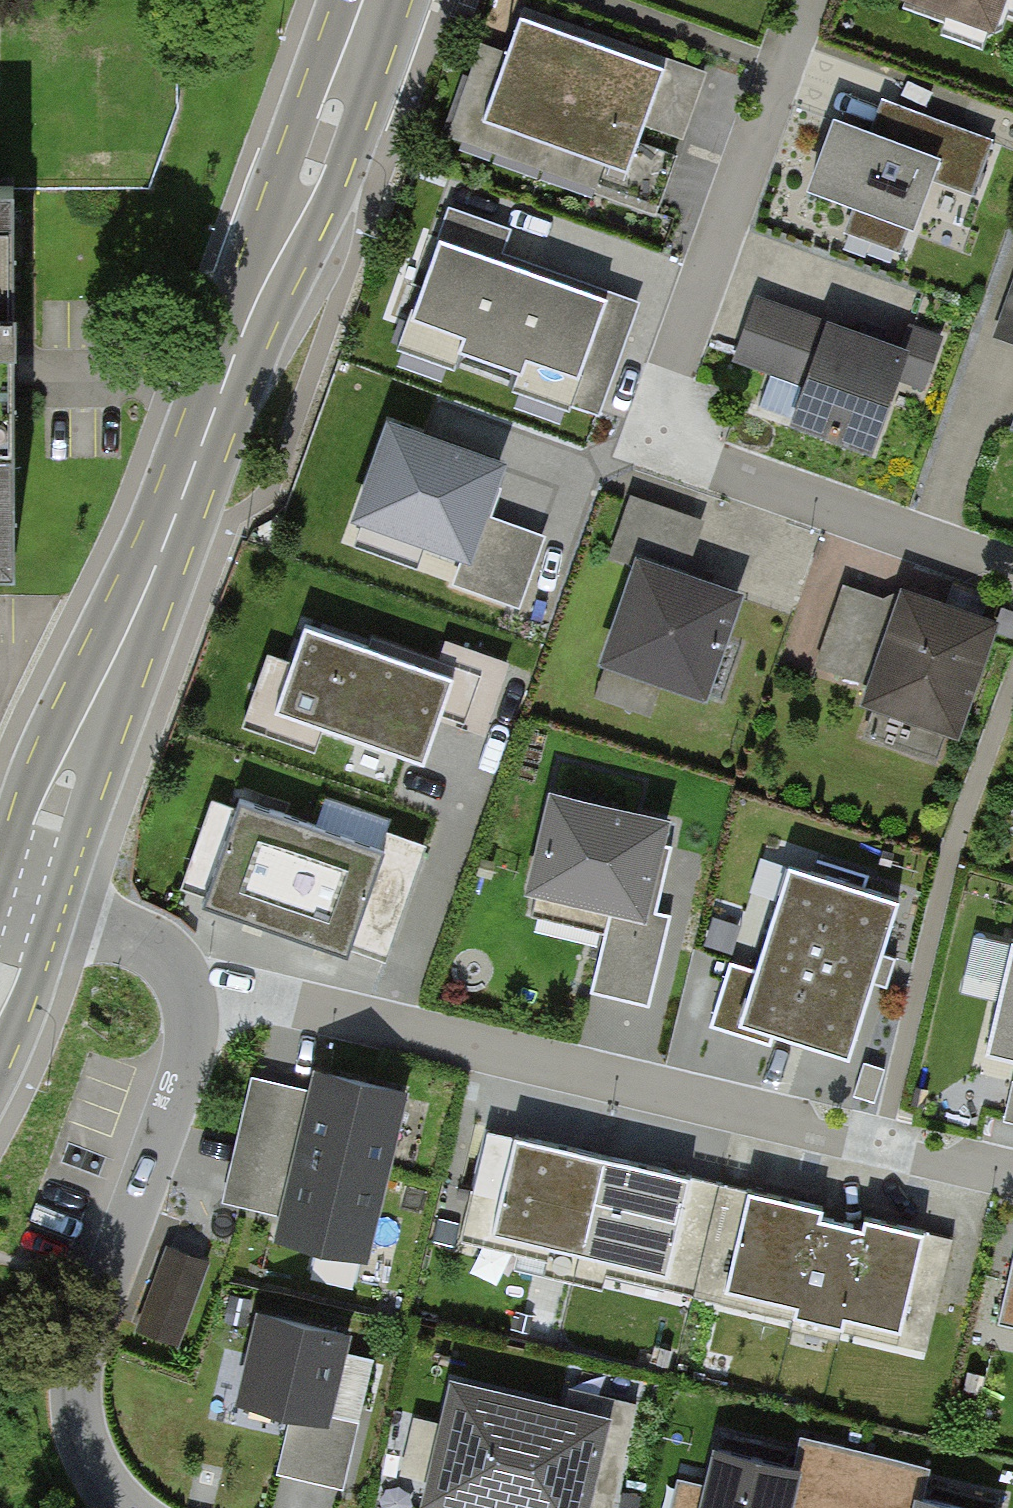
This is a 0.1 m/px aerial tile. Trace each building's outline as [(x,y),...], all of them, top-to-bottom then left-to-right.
[(981,28),(987,10),(1012,19),(1012,0),(901,0),(981,28)] [(479,125),(552,151),(591,41),(519,15),(479,125)] [(552,151),(624,177),(664,67),(591,41),(552,151)] [(871,136),(835,123),(808,195),(857,213),(850,233),(913,256),(939,185),(975,199),(996,143),(884,102),(871,136)] [(10,572),(10,190),(0,190),(0,572),(10,572)] [(511,229),(447,207),(438,231),(502,253),(511,229)] [(540,272),(438,237),(399,350),(501,385),(540,272)] [(641,307),(540,272),(501,385),(602,420),(641,307)] [(899,348),(756,296),(732,363),(807,390),(793,430),(876,460),(903,386),(928,395),(948,340),(907,325),(899,348)] [(509,467),(389,423),(351,527),(462,567),(454,589),(520,612),(547,537),(491,517),(509,467)] [(657,683),(686,693),(725,584),(677,567),(694,521),(627,497),(605,559),(627,567),(594,660),(602,663),(590,698),(645,718),(657,683)] [(866,699),(956,731),(996,620),(906,588),(901,602),(857,586),(828,668),(872,683),(866,699)] [(291,665),(270,657),(244,732),(315,756),(322,735),(423,769),(439,722),(482,736),(506,668),(445,648),(439,666),(370,643),(367,652),(303,631),(291,665)] [(671,827),(549,800),(526,903),(609,922),(591,999),(651,1012),(671,923),(651,918),(671,827)] [(231,815),(214,809),(184,894),(200,900),(196,912),(352,968),(356,957),(383,967),(425,851),(387,837),(381,853),(237,801),(231,815)] [(759,979),(732,971),(713,1033),(771,1051),(774,1043),(850,1067),(898,912),(790,879),(759,979)] [(997,988),(1009,936),(979,929),(967,982),(997,988)] [(989,1066),(1012,1071),(1012,963),(989,1066)] [(404,1103),(313,1082),(274,1249),(365,1270),(404,1103)] [(948,1249),(487,1139),(461,1245),(518,1259),(515,1272),(600,1292),(603,1280),(795,1326),(792,1336),(836,1346),(838,1337),(922,1357),(948,1249)] [(162,1239),(136,1324),(184,1339),(210,1253),(162,1239)] [(1001,1330),(1012,1333),(1012,1276),(1001,1330)] [(354,1344),(257,1321),(235,1413),(332,1436),(354,1344)] [(451,1388),(422,1507),(594,1507),(614,1427),(451,1388)] [(676,1484),(670,1507),(910,1507),(918,1474),(810,1448),(801,1485),(714,1464),(707,1492),(676,1484)]
